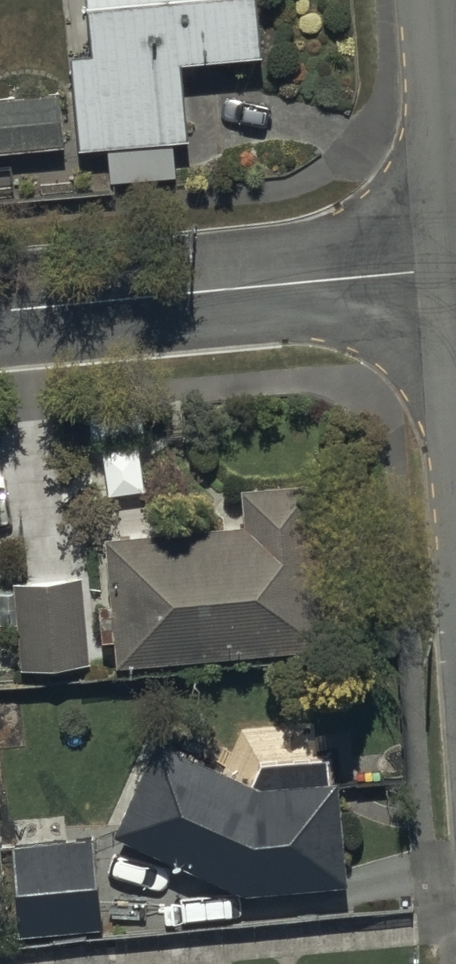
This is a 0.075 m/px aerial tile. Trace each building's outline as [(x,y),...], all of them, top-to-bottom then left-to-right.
[(94,49),(74,51),(82,147),(106,145),(109,182),(176,177),(173,140),(189,139),(182,59),(261,53),(257,0),(90,0),(94,49)] [(0,98),(0,153),(62,149),(58,94),(0,98)] [(111,538),(121,663),(329,646),(315,479),(239,485),(240,499),(228,500),(230,528),(111,538)] [(85,577),(14,584),(22,668),(93,662),(85,577)] [(118,832),(243,891),(348,886),(342,778),(332,779),(331,754),(253,759),(255,788),(161,744),(118,832)] [(98,839),(13,844),(19,936),(103,931),(98,839)]
